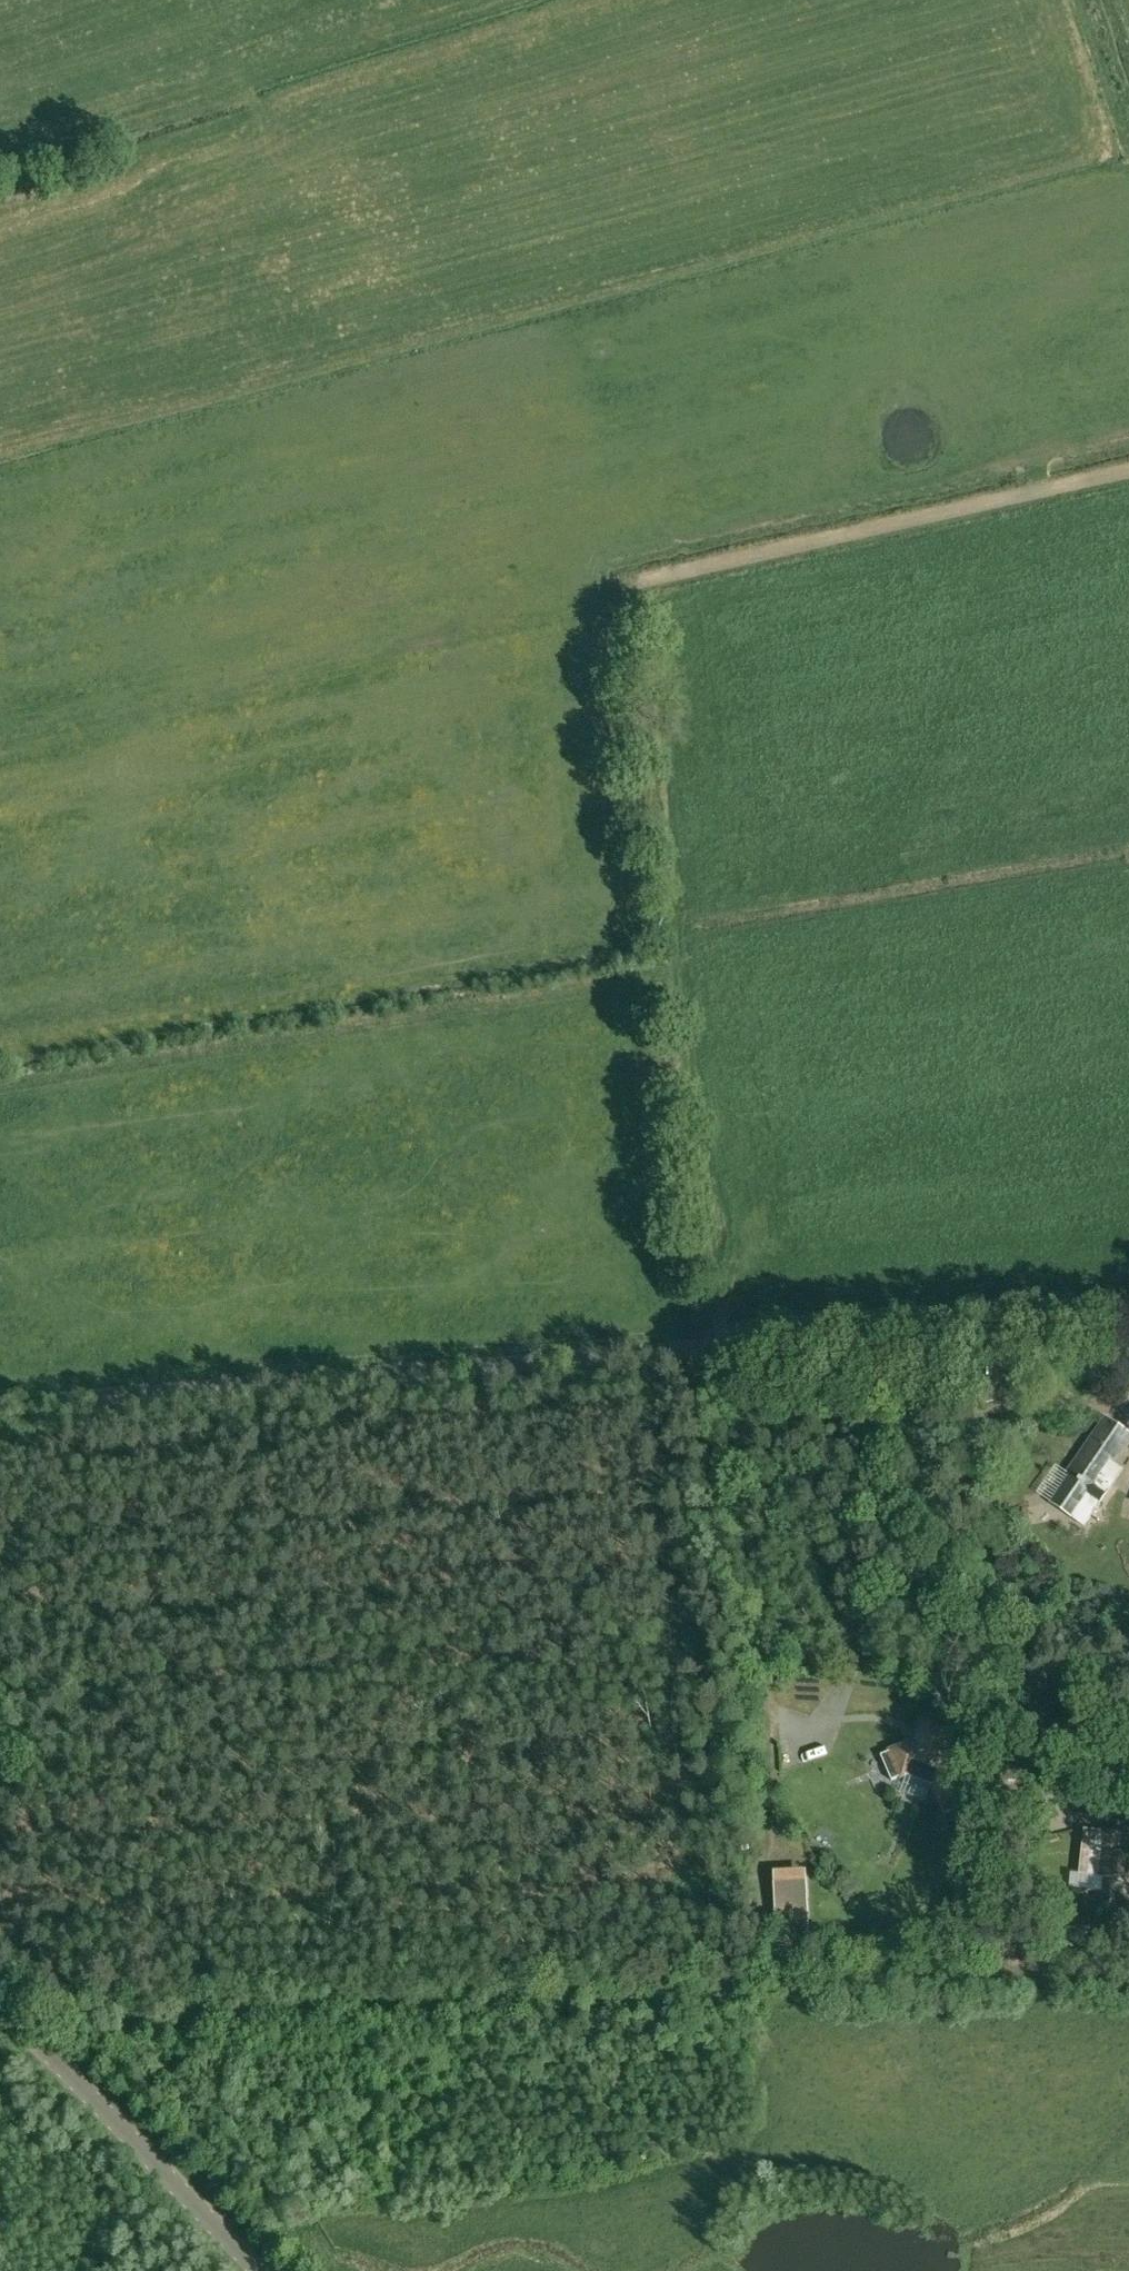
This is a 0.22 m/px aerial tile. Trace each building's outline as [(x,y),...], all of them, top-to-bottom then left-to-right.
[(1124,1400),(1128,1386),(1116,1383),(1113,1396),(1124,1400)] [(1111,1473),(1116,1466),(1112,1464),(1128,1439),(1128,1434),(1105,1417),(1068,1472),(1071,1474),(1051,1504),(1084,1526),(1118,1478),(1111,1473)] [(950,1754),(959,1728),(926,1716),(924,1723),(917,1738),(880,1755),(892,1781),(906,1775),(930,1784),(944,1815),(972,1803),(950,1754)] [(1103,1878),(1128,1881),(1128,1833),(1084,1828),(1079,1874),(1071,1873),(1070,1888),(1101,1891),(1103,1878)] [(816,1868),(783,1868),(783,1928),(816,1928),(816,1868)]
